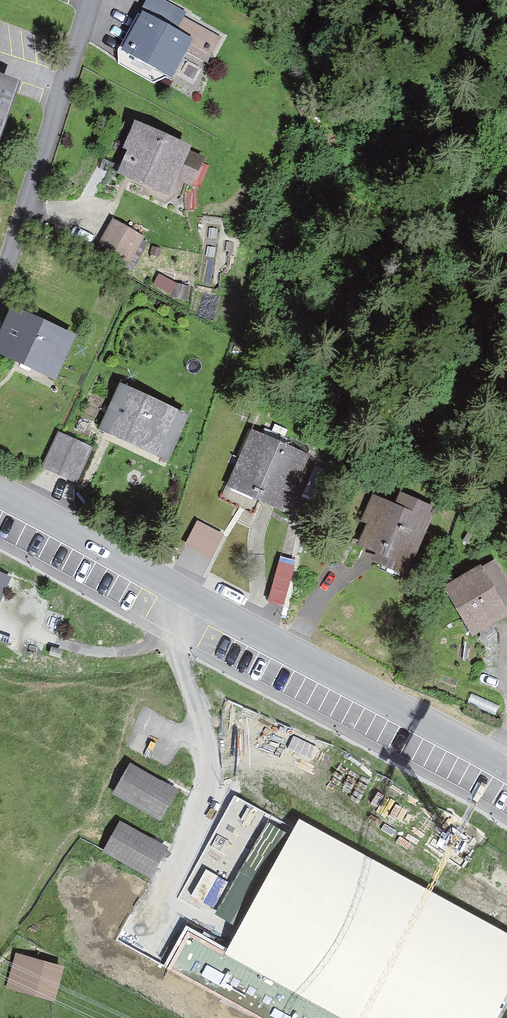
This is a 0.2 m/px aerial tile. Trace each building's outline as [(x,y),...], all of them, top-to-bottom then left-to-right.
[(203,64),(215,42),(178,22),(171,35),(145,20),(122,62),(152,78),(159,65),(169,70),(179,51),(203,64)] [(167,197),(178,174),(194,181),(203,161),(134,129),(115,172),(167,197)] [(142,240),(114,225),(100,250),(127,265),(142,240)] [(0,331),(0,355),(56,379),(76,334),(11,306),(0,331)] [(120,384),(100,428),(167,458),(188,414),(120,384)] [(45,463),(77,477),(91,447),(59,432),(45,463)] [(258,438),(249,458),(241,455),(227,486),(260,501),(264,494),(285,503),(305,459),(258,438)] [(372,494),(360,521),(366,524),(356,546),(377,555),(374,561),(406,575),(436,507),(400,491),(394,503),(372,494)] [(197,516),(186,540),(213,553),(225,529),(197,516)] [(207,570),(213,554),(184,544),(178,560),(207,570)] [(280,557),(267,597),(283,602),(295,561),(280,557)] [(494,565),(444,595),(470,638),(503,617),(498,609),(506,603),(506,587),(494,565)] [(133,768),(118,794),(162,819),(177,793),(133,768)] [(152,877),(167,850),(123,826),(108,852),(152,877)] [(506,985),(506,942),(304,831),(302,835),(234,958),(329,1008),(346,1017),(489,1017),(506,985)] [(234,958),(187,932),(167,969),(257,1017),(345,1017),(234,958)] [(19,971),(14,986),(53,996),(58,976),(60,972),(21,961),(19,971)]
